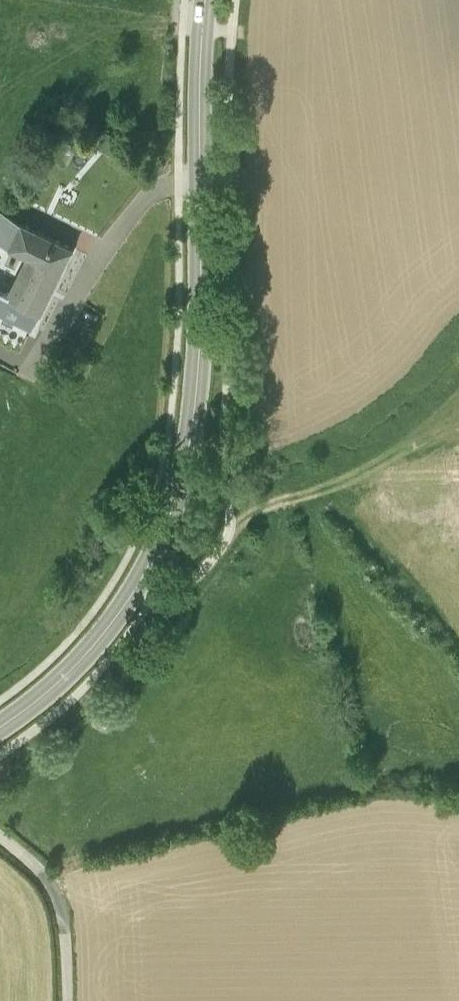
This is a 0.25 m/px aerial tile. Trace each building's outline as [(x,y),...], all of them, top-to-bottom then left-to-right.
[(97,140),(114,147),(119,136),(102,128),(97,140)] [(62,269),(72,246),(0,211),(0,241),(26,254),(27,252),(29,253),(62,269)] [(7,293),(42,310),(62,269),(29,253),(27,252),(26,254),(7,292),(7,293)] [(7,293),(7,292),(0,288),(0,310),(16,318),(34,326),(42,310),(7,293)]
